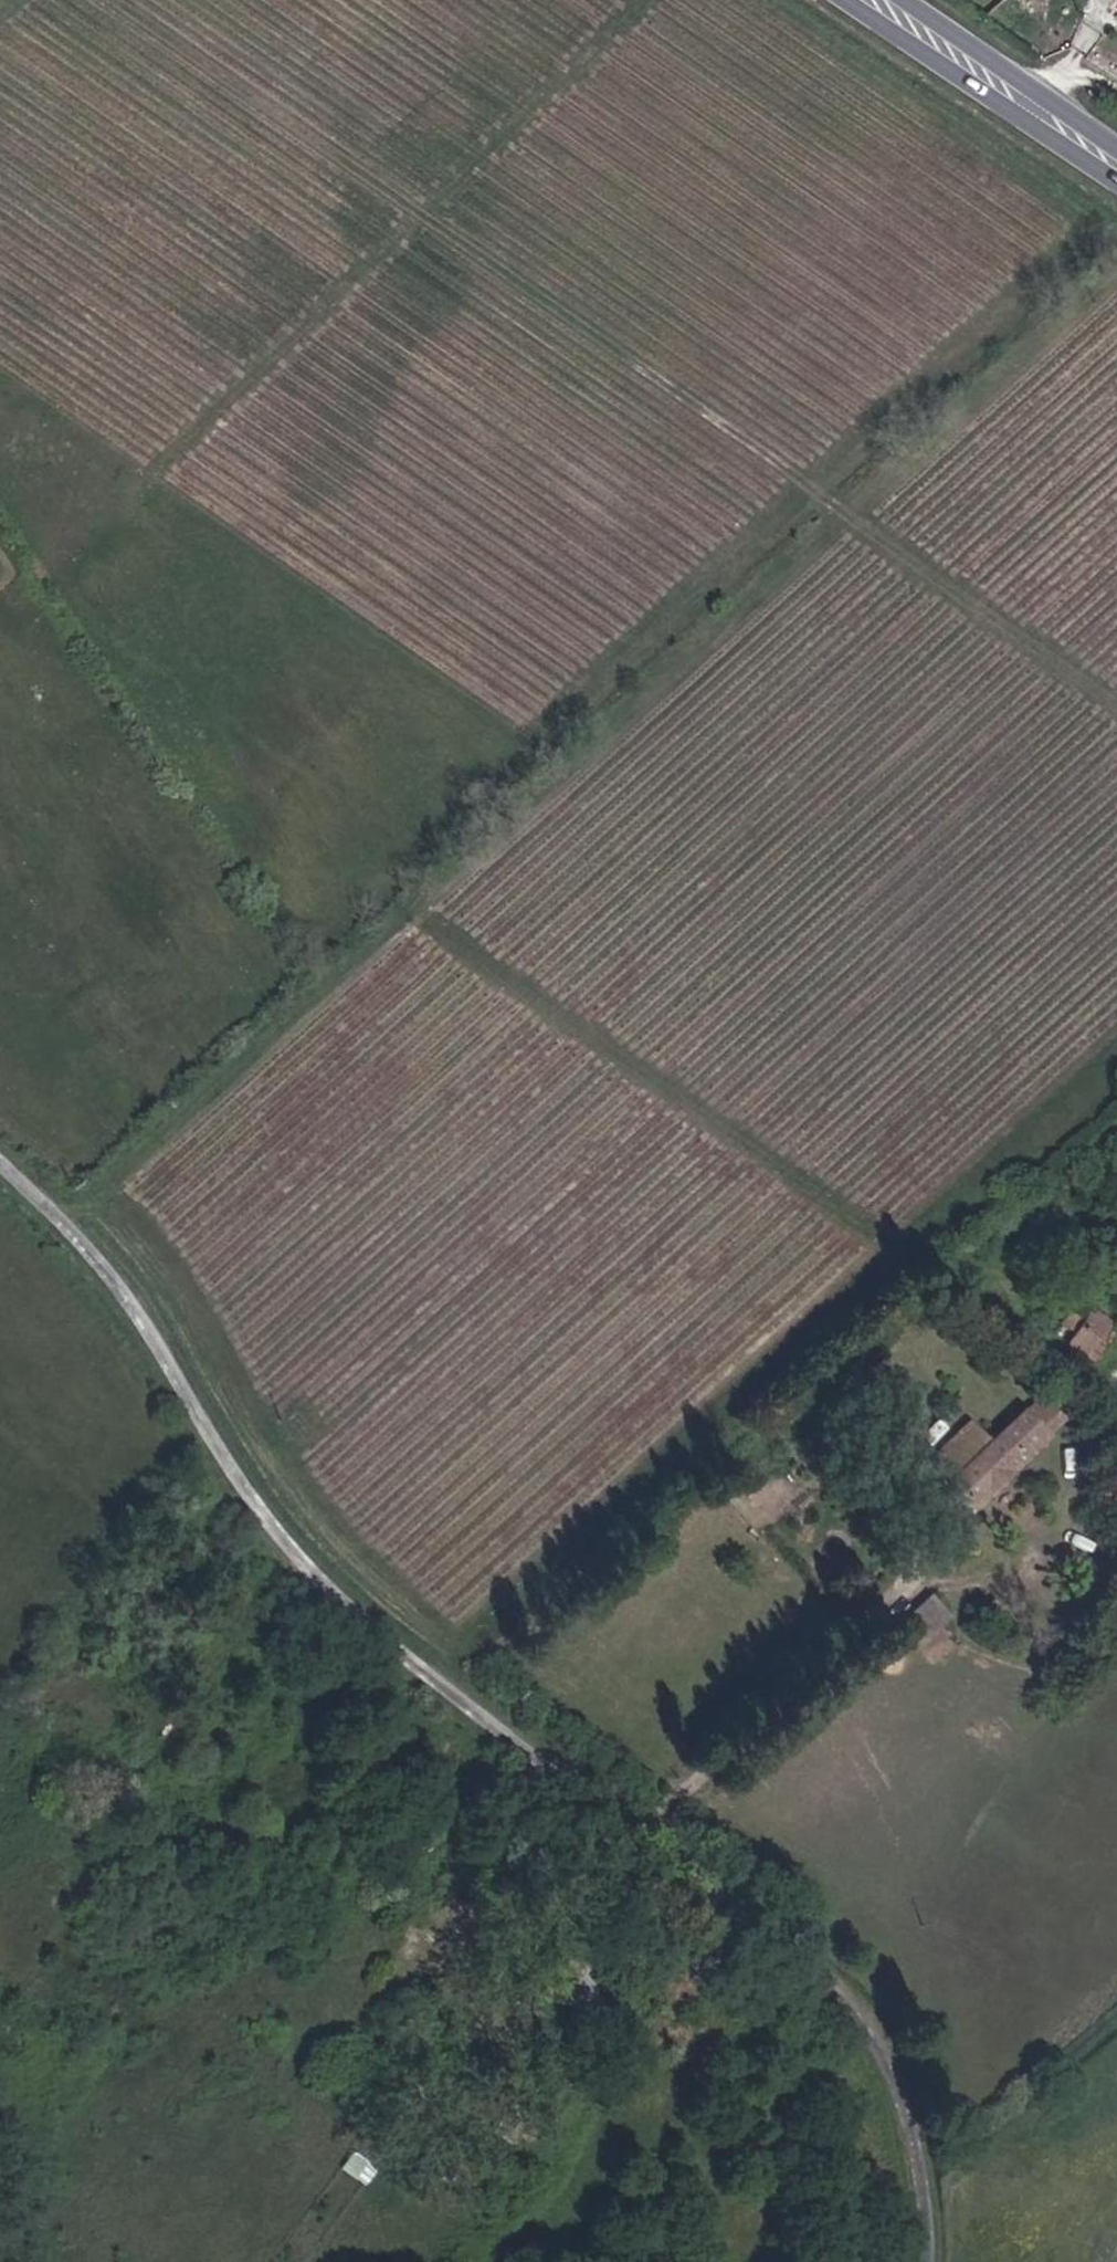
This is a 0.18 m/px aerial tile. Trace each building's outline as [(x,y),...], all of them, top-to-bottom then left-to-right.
[(1104,1282),(1092,1305),(1104,1313),(1097,1327),(1113,1338),(1116,1331),(1116,1290),(1104,1282)] [(1077,1421),(1054,1396),(1012,1434),(1035,1459),(1077,1421)] [(960,1481),(983,1506),(1035,1459),(1012,1434),(960,1481)] [(927,1640),(953,1612),(931,1591),(905,1618),(927,1640)]
